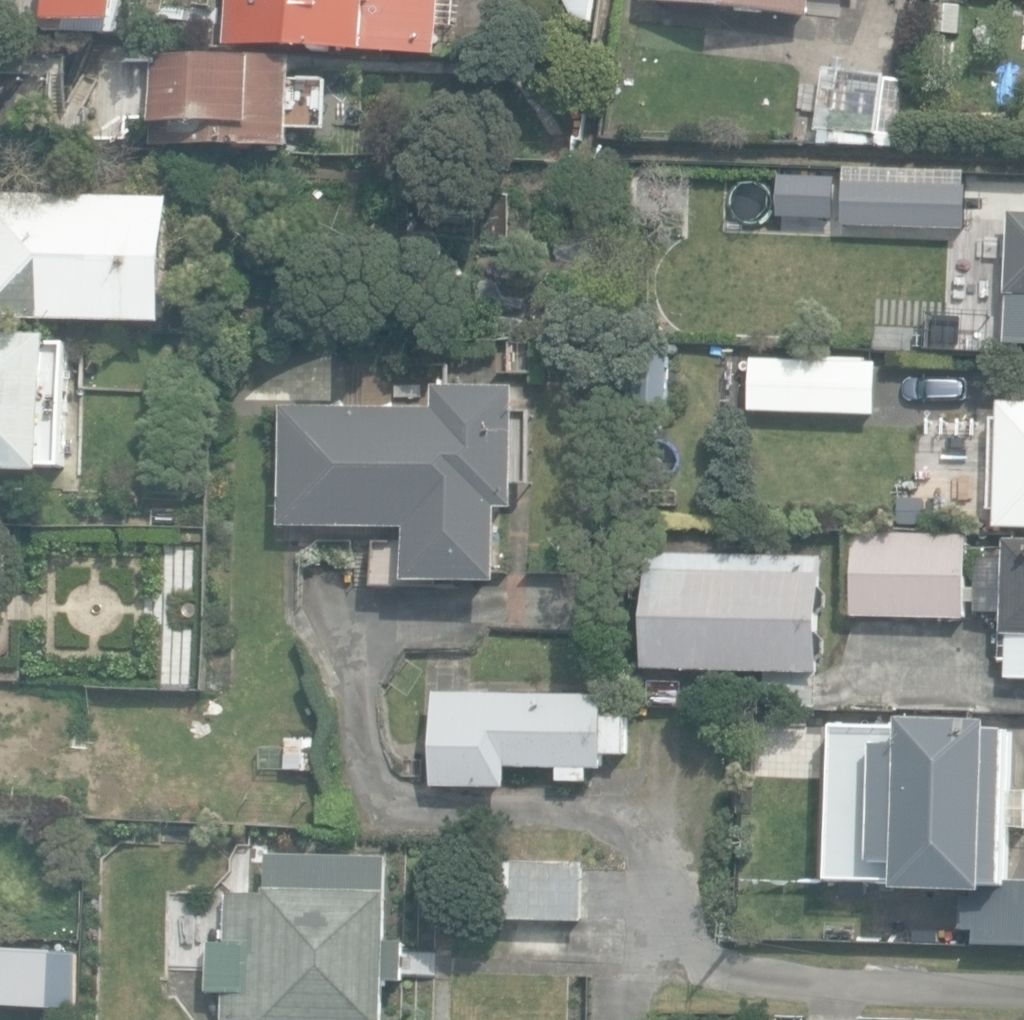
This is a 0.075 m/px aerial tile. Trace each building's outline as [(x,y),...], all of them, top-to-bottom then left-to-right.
[(127,26),(128,0),(52,0),(50,21),(125,26),(127,26)] [(441,56),(443,0),(231,0),(229,47),(441,56)] [(594,23),(598,0),(567,0),(577,16),(594,23)] [(847,24),(850,0),(647,0),(646,5),(847,24)] [(161,148),(295,151),(298,61),(158,57),(156,148),(161,148)] [(838,145),(876,147),(880,136),(894,137),(901,80),(839,70),(832,131),(839,131),(838,145)] [(844,229),(969,232),(970,182),(845,179),(844,229)] [(171,326),(172,304),(173,303),(174,302),(175,301),(176,300),(176,298),(177,297),(177,295),(178,294),(178,293),(178,292),(178,290),(178,289),(178,287),(177,285),(177,284),(176,282),(176,281),(175,280),(174,279),(173,277),(172,276),(171,275),(171,273),(173,199),(0,193),(0,319),(171,326)] [(1012,213),(1008,296),(1019,296),(1017,342),(1023,342),(1023,213),(1012,213)] [(937,282),(973,284),(975,239),(939,238),(937,282)] [(48,473),(52,336),(0,335),(0,472),(47,473),(48,473)] [(668,412),(669,353),(634,352),(634,411),(668,412)] [(753,413),(877,417),(879,361),(754,357),(753,413)] [(442,408),(283,405),(281,524),(405,526),(404,580),(502,582),(503,509),(521,509),(523,389),(442,387),(442,408)] [(1023,527),(1023,400),(1004,399),(1003,420),(992,420),(990,508),(997,508),(996,527),(1023,527)] [(856,618),(966,619),(967,536),(857,535),(856,618)] [(1008,537),(1007,557),(977,556),(975,611),(1004,612),(1003,634),(1010,634),(1009,678),(1023,679),(1023,538),(1008,537)] [(759,708),(817,709),(820,558),(647,554),(644,671),(760,673),(759,708)] [(637,665),(612,666),(612,696),(637,696),(637,665)] [(437,788),(509,789),(509,767),(561,768),(561,771),(560,782),(591,783),(591,769),(606,769),(606,755),(630,755),(631,718),(628,718),(628,717),(606,717),(601,717),(602,694),(438,691),(437,788)] [(902,893),(977,895),(994,895),(995,883),(1008,883),(1011,734),(997,734),(997,725),(906,724),(906,731),(839,730),(836,882),(903,884),(902,893)] [(288,771),(318,772),(318,739),(288,739),(288,771)] [(389,983),(406,983),(407,941),(393,940),(394,904),(394,895),(395,890),(396,857),(392,857),(271,853),(270,888),(268,888),(267,894),(229,893),(227,943),(211,942),(210,951),(209,951),(201,951),(200,987),(209,987),(209,988),(209,992),(226,993),(225,1019),(242,1019),(388,1019),(389,983)] [(497,921),(587,922),(587,863),(498,861),(497,921)] [(977,895),(976,946),(1023,947),(1023,883),(1008,883),(995,883),(994,895),(977,895)] [(80,1010),(80,953),(0,949),(0,1006),(80,1010)]
